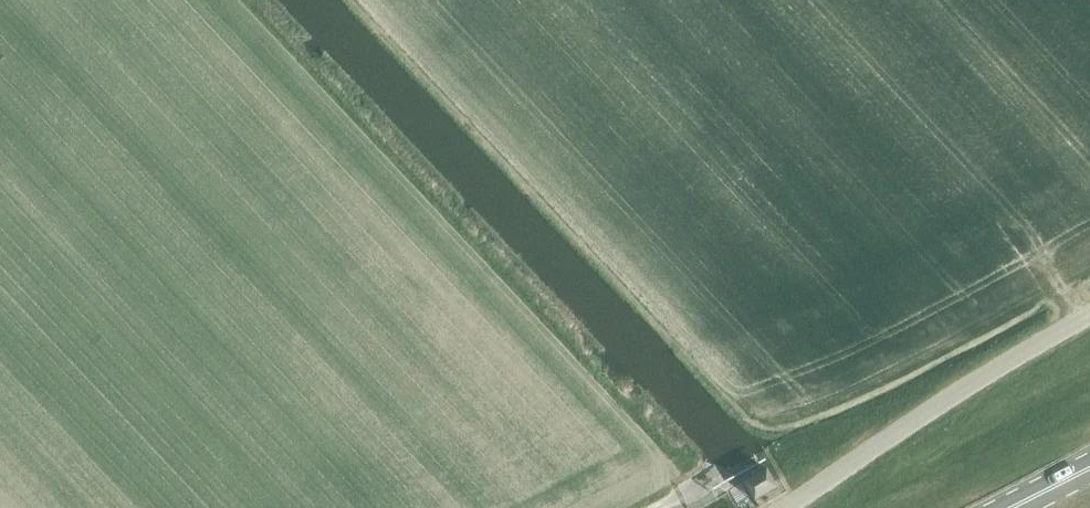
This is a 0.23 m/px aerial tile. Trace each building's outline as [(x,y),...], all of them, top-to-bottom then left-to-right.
[(767,469),(744,482),(755,500),(777,488),(767,469)] [(770,479),(763,484),(756,488),(768,507),(787,507),(770,479)]
